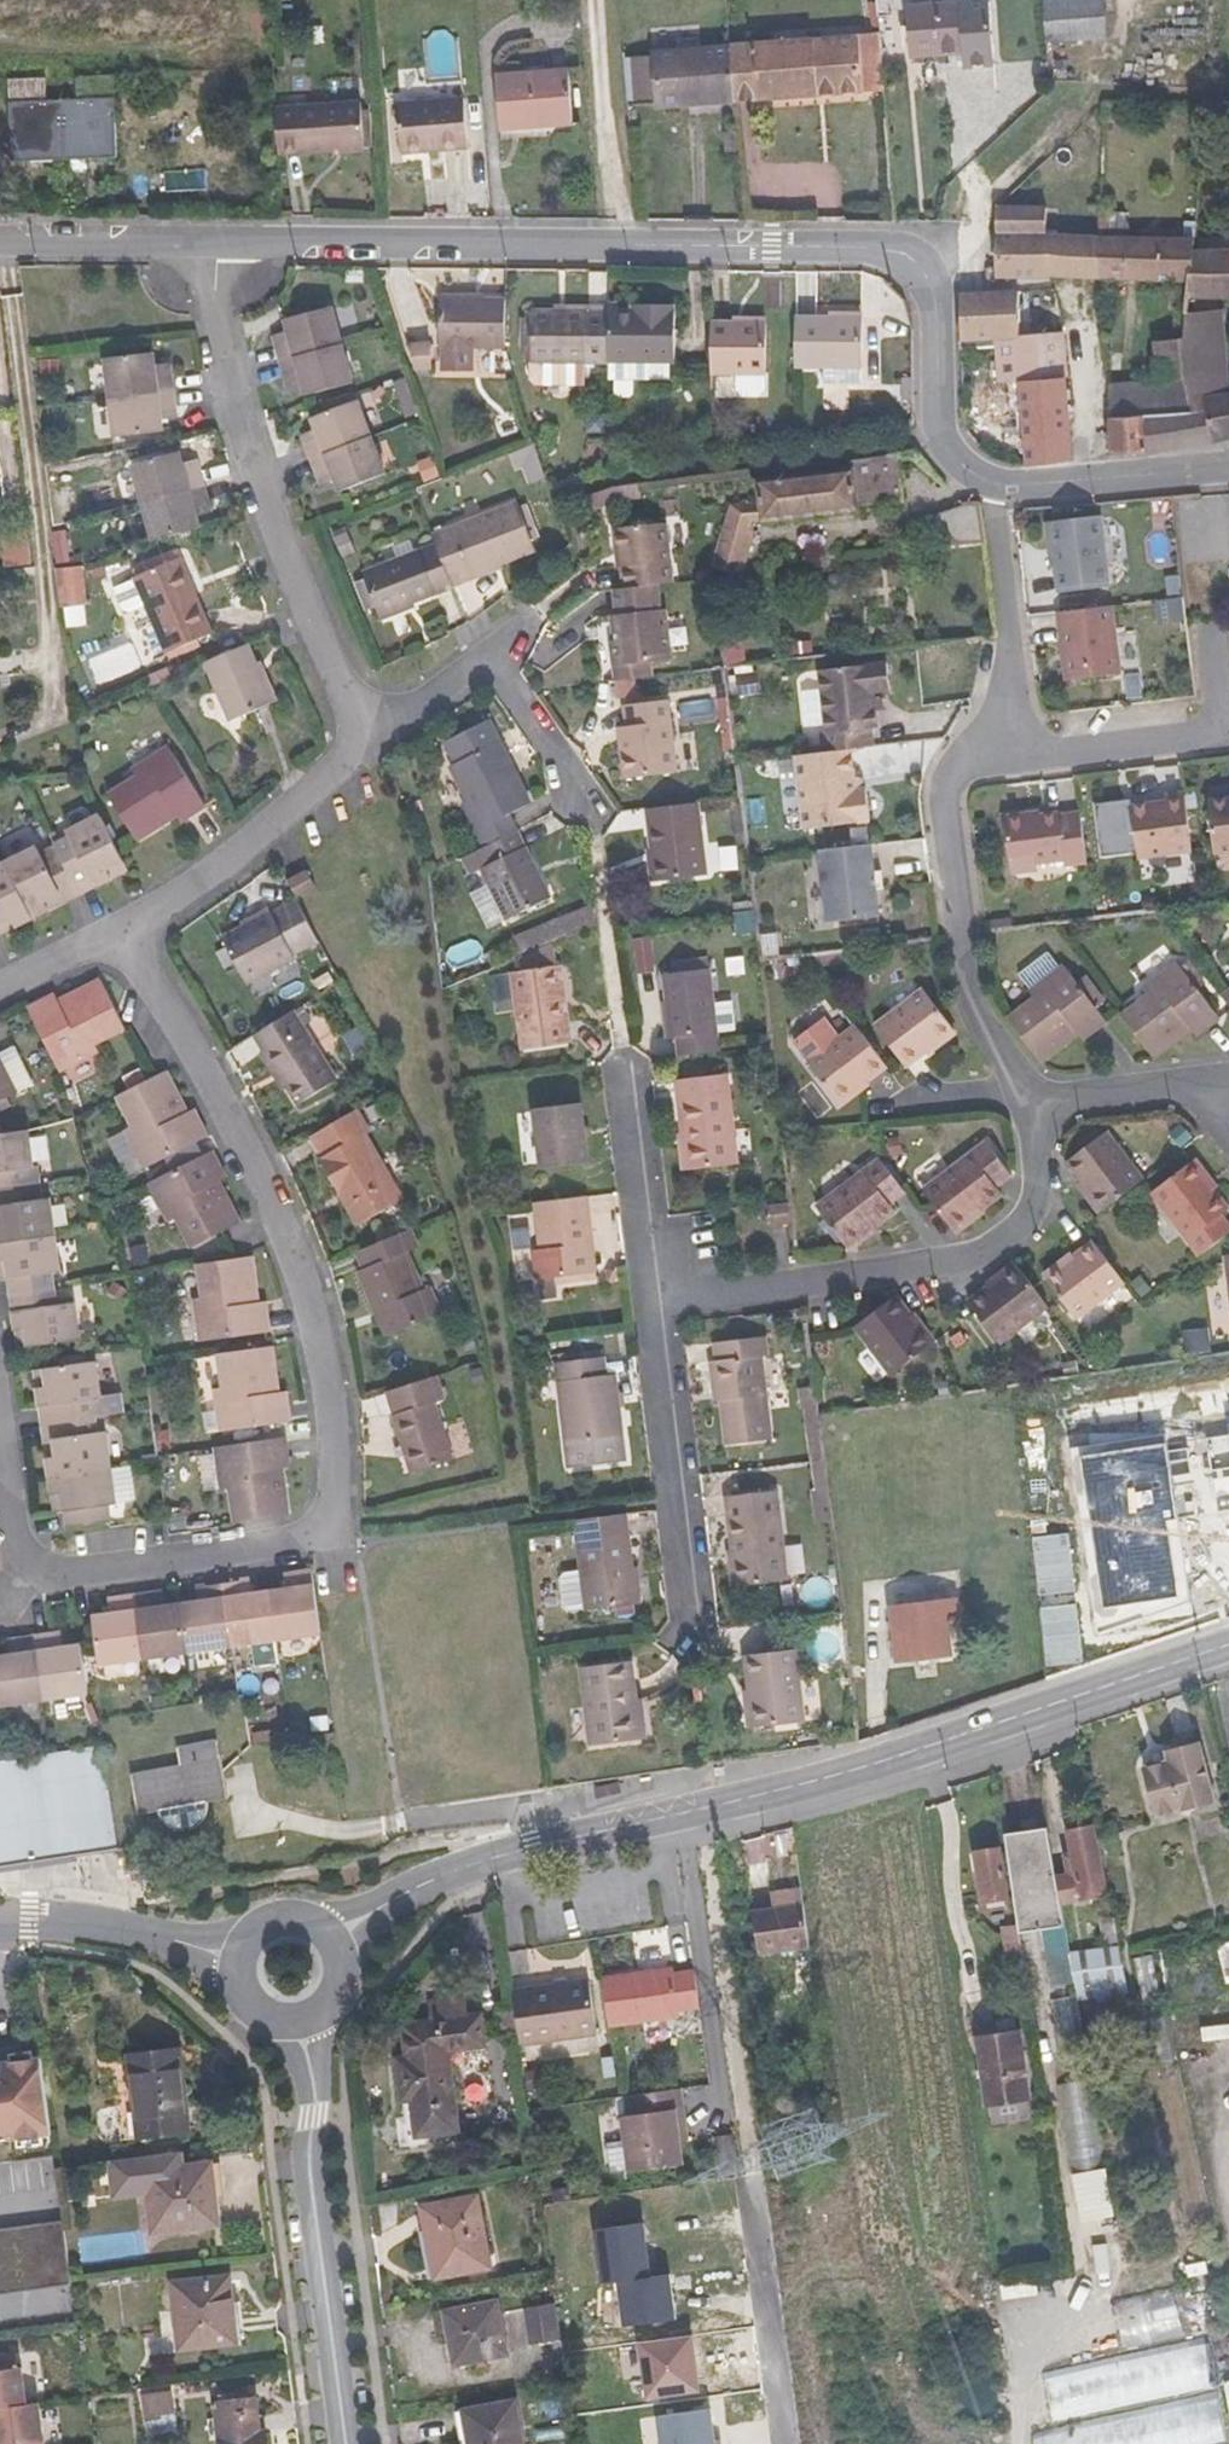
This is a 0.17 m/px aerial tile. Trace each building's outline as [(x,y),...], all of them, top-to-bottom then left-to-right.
[(1046,42),(1107,38),(1104,0),(1047,0),(1043,0),(1046,42)] [(959,4),(908,7),(912,57),(965,52),(966,67),(996,65),(991,1),(959,4)] [(624,60),(645,58),(643,36),(622,38),(624,60)] [(733,101),(884,90),(879,36),(729,47),(733,101)] [(655,107),(733,101),(729,47),(652,53),(652,57),(645,58),(624,60),(628,107),(654,105),(655,107)] [(501,129),(574,124),(571,70),(496,76),(501,129)] [(9,80),(10,103),(13,162),(117,158),(116,98),(115,75),(78,77),(79,100),(47,101),(47,78),(9,80)] [(466,98),(399,103),(402,154),(469,149),(466,98)] [(302,106),(305,153),(366,150),(363,102),(302,106)] [(738,157),(736,131),(723,132),(725,158),(738,157)] [(1047,209),(994,206),(996,276),(1047,275),(1047,273),(1098,276),(1092,235),(1045,237),(1047,209)] [(1098,235),(1092,235),(1098,276),(1108,277),(1187,282),(1193,252),(1195,237),(1143,236),(1098,235)] [(1193,252),(1187,282),(1186,297),(1228,297),(1228,251),(1193,252)] [(1167,308),(1185,311),(1186,297),(1187,282),(1169,281),(1167,308)] [(1019,292),(959,296),(959,328),(959,339),(996,337),(1018,335),(1018,332),(1019,292)] [(473,347),(507,347),(507,299),(485,299),(441,298),(440,346),(443,347),(443,371),(473,371),(473,347)] [(336,307),(342,336),(356,333),(350,304),(336,307)] [(610,311),(609,361),(623,361),(664,361),(676,362),(676,312),(674,312),(674,306),(648,305),(648,311),(635,311),(619,311),(610,311)] [(580,362),(609,363),(609,361),(610,311),(610,307),(566,306),(566,311),(556,311),(532,311),(532,318),(523,318),(523,347),(532,347),(532,362),(538,362),(538,374),(543,379),(580,379),(580,362)] [(283,362),(343,346),(333,308),(287,321),(290,332),(275,336),(283,362)] [(1185,315),(1184,339),(1180,339),(1180,340),(1184,380),(1189,398),(1228,392),(1228,364),(1224,310),(1185,315)] [(797,318),(796,367),(825,367),(862,367),(864,367),(864,318),(830,318),(797,318)] [(712,323),(712,373),(768,374),(768,323),(734,323),(712,323)] [(1058,332),(1018,332),(1018,335),(996,337),(997,345),(1000,381),(1021,380),(1063,376),(1058,332)] [(1160,381),(1110,385),(1110,418),(1144,416),(1192,412),(1189,398),(1184,380),(1180,340),(1155,342),(1160,381)] [(413,370),(432,371),(432,342),(413,341),(413,370)] [(354,383),(343,346),(283,362),(290,389),(304,385),(308,396),(354,383)] [(112,399),(174,391),(171,364),(156,366),(154,354),(107,360),(112,399)] [(664,361),(623,361),(623,379),(663,380),(664,361)] [(862,367),(825,367),(825,383),(862,383),(862,367)] [(1073,461),(1063,376),(1021,380),(1027,467),(1073,461)] [(178,418),(174,391),(112,399),(117,438),(164,432),(163,420),(178,418)] [(1189,398),(1192,412),(1144,416),(1147,453),(1213,443),(1228,438),(1228,392),(1189,398)] [(313,460),(372,437),(358,401),(313,418),(317,429),(303,434),(313,460)] [(1147,453),(1144,416),(1110,418),(1110,456),(1147,453)] [(41,420),(43,444),(51,444),(49,420),(41,420)] [(386,474),(372,437),(313,460),(323,485),(337,480),(341,491),(386,474)] [(135,465),(145,503),(205,487),(198,461),(184,465),(181,453),(135,465)] [(905,502),(899,456),(853,463),(853,464),(854,469),(759,481),(761,503),(756,504),(733,505),(716,567),(742,575),(753,532),(749,531),(752,519),(763,518),(763,521),(860,510),(859,505),(905,502)] [(154,541),(201,529),(198,518),(212,514),(205,487),(145,503),(154,541)] [(933,548),(986,543),(981,502),(964,502),(964,505),(934,515),(934,514),(929,517),(933,548)] [(437,545),(453,588),(473,580),(471,576),(503,563),(537,551),(519,503),(433,536),(437,545)] [(1102,515),(1048,522),(1051,549),(1055,549),(1057,566),(1060,593),(1111,587),(1102,515)] [(658,584),(674,582),(667,522),(615,529),(618,554),(622,553),(623,567),(626,588),(658,584)] [(58,564),(72,562),(69,530),(55,532),(58,564)] [(35,567),(31,537),(7,540),(11,570),(35,567)] [(415,602),(453,588),(437,545),(364,573),(380,615),(415,602)] [(150,571),(178,560),(175,553),(147,564),(150,571)] [(182,559),(178,560),(193,596),(196,595),(182,559)] [(193,596),(178,560),(150,571),(147,564),(133,570),(110,579),(120,601),(124,605),(144,597),(167,653),(213,634),(196,595),(193,596)] [(60,604),(87,601),(82,563),(55,566),(60,604)] [(471,576),(473,580),(505,568),(503,563),(471,576)] [(616,666),(653,662),(672,659),(666,609),(661,610),(658,584),(626,588),(616,589),(619,615),(614,615),(617,642),(613,642),(616,666)] [(417,608),(415,602),(380,615),(383,621),(417,608)] [(1122,674),(1114,606),(1059,612),(1067,681),(1122,674)] [(249,645),(207,662),(231,721),(274,704),(257,663),(249,645)] [(257,663),(274,704),(280,701),(263,661),(257,663)] [(617,679),(655,675),(653,662),(616,666),(617,679)] [(886,663),(819,670),(826,732),(820,733),(822,752),(851,749),(873,746),(872,728),(877,727),(873,691),(890,690),(886,663)] [(717,688),(728,686),(726,668),(710,669),(712,688),(717,688)] [(733,726),(731,708),(728,686),(717,688),(722,727),(733,726)] [(629,739),(621,740),(627,779),(678,773),(668,700),(624,706),(627,728),(629,739)] [(620,729),(621,740),(629,739),(627,728),(620,729)] [(463,802),(485,847),(517,831),(510,816),(532,805),(501,741),(451,766),(468,800),(463,802)] [(184,812),(188,819),(207,806),(170,746),(131,770),(135,776),(107,794),(137,842),(176,817),(184,812)] [(822,752),(796,755),(804,828),(870,821),(866,788),(863,789),(856,790),(855,779),(851,749),(822,752)] [(1192,851),(1185,793),(1165,795),(1166,801),(1132,806),(1138,858),(1192,851)] [(1209,800),(1214,848),(1228,847),(1228,798),(1209,800)] [(708,875),(699,802),(647,808),(652,848),(656,881),(708,875)] [(180,823),(188,819),(184,812),(176,817),(180,823)] [(1004,816),(1010,866),(1012,866),(1019,871),(1030,869),(1035,863),(1064,859),(1065,865),(1087,862),(1081,812),(1060,815),(1060,813),(1041,815),(1028,817),(1028,813),(1004,816)] [(70,839),(56,846),(80,895),(115,878),(110,869),(125,861),(102,815),(67,833),(70,839)] [(485,847),(463,858),(472,875),(482,869),(491,886),(507,920),(552,898),(518,831),(517,831),(485,847)] [(872,844),(821,850),(829,922),(880,916),(877,889),(875,871),(872,844)] [(38,847),(7,863),(34,918),(50,910),(45,901),(60,894),(65,903),(80,895),(56,846),(41,854),(38,847)] [(651,882),(656,881),(652,848),(647,849),(651,882)] [(130,870),(125,861),(110,869),(115,878),(130,870)] [(11,918),(16,927),(34,918),(7,863),(0,867),(0,924),(11,918)] [(287,879),(296,897),(315,887),(306,869),(287,879)] [(882,870),(875,871),(877,889),(884,888),(882,870)] [(507,920),(491,886),(473,895),(490,928),(507,920)] [(45,901),(50,910),(65,903),(60,894),(45,901)] [(270,909),(251,919),(253,923),(244,928),(223,939),(247,984),(296,958),(294,955),(320,941),(297,898),(272,912),(270,909)] [(558,914),(568,936),(596,924),(593,899),(558,914)] [(568,936),(558,914),(539,922),(548,945),(554,942),(568,936)] [(0,924),(0,934),(1,935),(16,927),(11,918),(0,924)] [(253,923),(251,919),(242,924),(244,928),(253,923)] [(548,945),(539,922),(522,929),(531,952),(548,945)] [(558,988),(564,987),(561,965),(557,965),(554,942),(548,945),(531,952),(516,958),(518,971),(512,972),(524,1050),(573,1043),(569,1017),(563,1018),(558,988)] [(1201,1025),(1205,1031),(1222,1019),(1178,962),(1143,989),(1147,995),(1121,1015),(1155,1060),(1194,1031),(1201,1025)] [(1034,998),(1008,1019),(1041,1064),(1080,1034),(1087,1028),(1092,1034),(1108,1022),(1097,1007),(1079,983),(1064,965),(1029,992),(1034,998)] [(680,1055),(720,1051),(710,969),(665,974),(668,1001),(673,1040),(678,1040),(680,1055)] [(313,981),(319,991),(335,982),(330,972),(313,981)] [(509,976),(494,977),(497,1009),(512,1008),(509,976)] [(1087,977),(1079,983),(1097,1007),(1106,1001),(1087,977)] [(51,1005),(48,998),(28,1009),(61,1071),(100,1051),(97,1044),(127,1029),(101,979),(59,1000),(51,1005)] [(569,1017),(564,987),(558,988),(563,1018),(569,1017)] [(926,1052),(955,1030),(924,989),(875,1026),(906,1067),(926,1052)] [(56,994),(48,998),(51,1005),(59,1000),(56,994)] [(730,999),(715,1001),(719,1031),(734,1029),(730,999)] [(667,1041),(673,1040),(668,1001),(662,1002),(667,1041)] [(808,1062),(839,1103),(868,1082),(888,1067),(857,1026),(844,1009),(802,1041),(800,1050),(809,1062),(808,1062)] [(338,1081),(293,1010),(255,1034),(299,1105),(338,1081)] [(1198,1037),(1205,1031),(1201,1025),(1194,1031),(1198,1037)] [(1087,1028),(1080,1034),(1085,1040),(1092,1034),(1087,1028)] [(958,1035),(955,1030),(926,1052),(929,1057),(958,1035)] [(17,1094),(0,1060),(0,1102),(17,1094)] [(209,1136),(199,1117),(193,1120),(189,1112),(167,1070),(118,1096),(133,1126),(125,1130),(146,1169),(209,1136)] [(684,1133),(688,1170),(739,1164),(728,1074),(683,1080),(685,1097),(679,1098),(684,1133)] [(685,1097),(683,1080),(677,1080),(679,1098),(685,1097)] [(868,1082),(839,1103),(842,1107),(871,1086),(868,1082)] [(535,1109),(543,1170),(590,1164),(582,1103),(535,1109)] [(193,1120),(199,1117),(195,1109),(189,1112),(193,1120)] [(357,1109),(311,1136),(324,1156),(321,1158),(339,1191),(344,1188),(365,1223),(404,1200),(366,1135),(371,1132),(357,1109)] [(40,1182),(37,1167),(34,1168),(28,1129),(0,1134),(0,1188),(40,1182)] [(31,1129),(28,1129),(34,1168),(37,1167),(31,1129)] [(1081,1182),(1102,1212),(1144,1181),(1107,1132),(1066,1162),(1081,1182)] [(682,1171),(688,1170),(684,1133),(677,1134),(682,1171)] [(954,1231),(984,1209),(1003,1194),(997,1187),(1012,1175),(988,1142),(924,1191),(954,1231)] [(207,1152),(203,1144),(165,1164),(169,1172),(175,1169),(207,1152)] [(217,1173),(223,1170),(212,1150),(207,1152),(175,1169),(169,1172),(149,1182),(170,1222),(177,1219),(192,1249),(242,1223),(221,1181),(217,1173)] [(1193,1162),(1215,1191),(1220,1187),(1198,1158),(1193,1162)] [(847,1247),(877,1225),(896,1211),(890,1203),(905,1192),(881,1159),(817,1207),(847,1247)] [(1215,1191),(1193,1162),(1152,1192),(1201,1256),(1228,1235),(1228,1225),(1222,1216),(1228,1211),(1228,1209),(1215,1191)] [(227,1178),(223,1170),(217,1173),(221,1181),(227,1178)] [(56,1235),(50,1197),(42,1199),(40,1182),(0,1188),(0,1211),(2,1223),(0,1223),(0,1244),(56,1235)] [(1098,1215),(1102,1212),(1081,1182),(1076,1186),(1098,1215)] [(360,1226),(365,1223),(344,1188),(339,1191),(360,1226)] [(588,1196),(535,1203),(540,1250),(533,1251),(537,1280),(591,1274),(587,1242),(593,1241),(588,1196)] [(790,1203),(769,1205),(771,1226),(793,1224),(790,1203)] [(954,1231),(958,1236),(988,1214),(984,1209),(954,1231)] [(847,1247),(851,1252),(880,1230),(877,1225),(847,1247)] [(420,1248),(411,1229),(357,1252),(364,1269),(359,1271),(377,1313),(383,1310),(393,1336),(442,1315),(430,1287),(424,1290),(408,1253),(420,1248)] [(12,1295),(55,1288),(53,1272),(61,1271),(56,1235),(0,1244),(0,1262),(7,1261),(10,1278),(12,1295)] [(587,1242),(591,1274),(597,1273),(593,1241),(587,1242)] [(1075,1257),(1046,1278),(1076,1319),(1125,1283),(1095,1242),(1075,1257)] [(1043,1274),(1046,1278),(1075,1257),(1072,1252),(1043,1274)] [(270,1331),(267,1310),(260,1311),(259,1302),(253,1256),(198,1263),(203,1296),(194,1297),(200,1341),(270,1331)] [(10,1278),(7,1261),(0,1262),(0,1280),(10,1278)] [(1000,1272),(997,1274),(986,1283),(989,1287),(1018,1265),(1015,1261),(1005,1268),(1000,1272)] [(1018,1265),(989,1287),(969,1302),(1000,1343),(1049,1306),(1018,1265)] [(12,1295),(18,1331),(27,1329),(29,1347),(81,1339),(76,1301),(57,1304),(55,1288),(12,1295)] [(893,1374),(933,1344),(912,1315),(896,1295),(856,1326),(893,1374)] [(260,1311),(267,1310),(266,1301),(259,1302),(260,1311)] [(383,1310),(377,1313),(388,1338),(393,1336),(383,1310)] [(912,1315),(933,1344),(937,1341),(916,1312),(912,1315)] [(27,1329),(18,1331),(20,1348),(29,1347),(27,1329)] [(720,1389),(721,1400),(727,1445),(772,1439),(762,1357),(768,1356),(766,1335),(715,1342),(717,1360),(711,1361),(715,1390),(720,1389)] [(292,1421),(288,1400),(282,1401),(280,1392),(273,1346),(218,1354),(223,1387),(215,1388),(221,1432),(292,1421)] [(568,1468),(624,1461),(615,1373),(607,1374),(604,1356),(557,1362),(568,1468)] [(43,1422),(50,1421),(95,1414),(93,1401),(101,1400),(96,1361),(43,1369),(45,1387),(38,1388),(43,1422)] [(36,1370),(38,1388),(45,1387),(43,1369),(36,1370)] [(799,1373),(801,1388),(814,1386),(812,1372),(799,1373)] [(445,1399),(437,1376),(388,1392),(395,1415),(394,1415),(412,1474),(453,1461),(435,1402),(445,1399)] [(282,1401),(288,1400),(287,1391),(280,1392),(282,1401)] [(95,1414),(109,1412),(113,1412),(111,1398),(101,1400),(93,1401),(95,1414)] [(95,1414),(96,1424),(110,1422),(109,1412),(95,1414)] [(49,1457),(51,1477),(112,1468),(106,1431),(98,1432),(96,1424),(95,1414),(50,1421),(55,1456),(49,1457)] [(43,1422),(49,1457),(55,1456),(50,1421),(43,1422)] [(1099,1632),(1191,1599),(1174,1484),(1167,1440),(1165,1431),(1070,1445),(1099,1632)] [(1167,1440),(1174,1484),(1193,1481),(1195,1496),(1217,1493),(1219,1510),(1228,1508),(1228,1431),(1167,1440)] [(235,1523),(291,1514),(283,1469),(282,1460),(289,1458),(286,1436),(216,1447),(217,1453),(222,1489),(223,1491),(230,1490),(235,1523)] [(206,1491),(222,1489),(217,1453),(201,1455),(206,1491)] [(282,1460),(283,1469),(291,1467),(289,1458),(282,1460)] [(130,1465),(112,1468),(117,1504),(135,1501),(130,1465)] [(112,1468),(51,1477),(54,1495),(64,1494),(66,1511),(69,1528),(111,1522),(108,1505),(117,1504),(112,1468)] [(735,1513),(729,1513),(733,1549),(738,1587),(788,1580),(777,1489),(733,1495),(735,1513)] [(1217,1493),(1195,1496),(1198,1513),(1219,1510),(1217,1493)] [(64,1494),(54,1495),(57,1513),(66,1511),(64,1494)] [(726,1495),(729,1513),(735,1513),(733,1495),(726,1495)] [(633,1567),(626,1513),(575,1520),(581,1569),(586,1609),(586,1611),(637,1604),(633,1567)] [(738,1587),(733,1549),(726,1550),(731,1588),(738,1587)] [(639,1566),(633,1567),(637,1604),(644,1604),(639,1566)] [(586,1609),(581,1569),(564,1572),(559,1578),(562,1606),(569,1611),(586,1609)] [(315,1595),(312,1570),(285,1574),(287,1589),(269,1591),(276,1639),(321,1632),(315,1595)] [(276,1639),(269,1591),(252,1593),(250,1579),(223,1583),(232,1645),(234,1662),(278,1656),(276,1639)] [(232,1645),(223,1583),(196,1587),(198,1601),(181,1603),(188,1651),(232,1645)] [(188,1651),(181,1603),(164,1606),(162,1592),(136,1595),(144,1658),(188,1651)] [(100,1664),(144,1658),(136,1595),(109,1599),(111,1613),(93,1616),(100,1664)] [(959,1599),(892,1607),(899,1661),(954,1655),(951,1632),(963,1631),(959,1599)] [(63,1634),(35,1637),(44,1700),(89,1693),(82,1645),(65,1648),(63,1634)] [(0,1657),(0,1704),(0,1706),(44,1700),(35,1637),(8,1641),(10,1656),(0,1657)] [(745,1654),(750,1689),(755,1728),(805,1721),(796,1647),(745,1654)] [(643,1739),(637,1699),(632,1659),(581,1666),(592,1745),(643,1739)] [(755,1728),(750,1689),(744,1690),(749,1728),(755,1728)] [(644,1698),(637,1699),(643,1739),(650,1738),(644,1698)] [(140,1815),(161,1811),(161,1813),(163,1818),(166,1821),(168,1824),(172,1827),(179,1830),(184,1831),(191,1830),(194,1829),(199,1826),(202,1823),(205,1820),(207,1817),(208,1813),(209,1808),(209,1802),(230,1798),(219,1739),(178,1747),(182,1766),(133,1775),(140,1815)] [(1179,1758),(1169,1761),(1146,1767),(1159,1815),(1215,1799),(1199,1743),(1176,1749),(1179,1758)] [(120,1848),(104,1745),(0,1761),(0,1866),(120,1848)] [(1167,1752),(1169,1761),(1179,1758),(1176,1749),(1167,1752)] [(1069,1873),(1056,1876),(1061,1901),(1109,1892),(1096,1825),(1069,1830),(1073,1852),(1065,1854),(1069,1873)] [(1048,1827),(1005,1833),(1018,1924),(1019,1933),(1043,1929),(1054,1987),(1075,1983),(1070,1952),(1061,1901),(1056,1876),(1048,1827)] [(1008,1898),(1001,1847),(976,1851),(983,1901),(1008,1898)] [(148,1883),(147,1881),(146,1872),(126,1875),(127,1886),(148,1883)] [(805,1906),(754,1912),(760,1955),(811,1948),(805,1906)] [(1105,1949),(1120,1947),(1114,1916),(1099,1918),(1105,1949)] [(1008,1960),(1023,1958),(1019,1933),(1018,1924),(1003,1927),(1008,1960)] [(1125,1995),(1129,1994),(1121,1957),(1120,1947),(1105,1949),(1070,1952),(1075,1983),(1077,1995),(1078,1998),(1097,1995),(1101,2014),(1127,2009),(1125,1995)] [(674,1967),(603,1977),(610,2028),(681,2017),(680,2011),(700,2008),(695,1970),(675,1973),(674,1967)] [(590,1978),(512,1990),(515,2009),(518,2033),(520,2046),(598,2035),(590,1978)] [(1054,1987),(1056,1998),(1077,1995),(1075,1983),(1054,1987)] [(1060,2053),(1065,2052),(1086,2049),(1078,1998),(1077,1995),(1056,1998),(1051,1999),(1060,2053)] [(420,2137),(459,2132),(449,2050),(487,2046),(483,2017),(469,2018),(466,1999),(433,2003),(436,2023),(406,2026),(410,2060),(400,2061),(405,2101),(415,2100),(420,2137)] [(518,2033),(515,2009),(500,2011),(503,2035),(518,2033)] [(979,2038),(989,2103),(1028,2098),(1019,2032),(979,2038)] [(140,2138),(193,2131),(183,2048),(129,2055),(140,2138)] [(1065,2052),(1070,2081),(1091,2077),(1086,2049),(1065,2052)] [(51,2120),(43,2058),(0,2063),(0,2127),(51,2120)] [(1055,2083),(1087,2269),(1096,2267),(1124,2263),(1091,2077),(1070,2081),(1055,2083)] [(683,2088),(624,2096),(626,2115),(621,2116),(625,2139),(629,2171),(629,2172),(685,2164),(682,2143),(681,2132),(689,2130),(683,2088)] [(691,2142),(689,2130),(681,2132),(682,2143),(691,2142)] [(629,2171),(625,2139),(605,2142),(610,2174),(629,2171)] [(149,2190),(154,2233),(218,2226),(214,2190),(217,2189),(213,2162),(178,2166),(176,2150),(145,2154),(112,2158),(116,2194),(149,2190)] [(468,2260),(490,2256),(478,2196),(423,2207),(437,2277),(470,2271),(468,2260)] [(593,2228),(601,2283),(616,2281),(650,2277),(643,2221),(593,2228)] [(0,2231),(0,2292),(72,2282),(64,2222),(0,2231)] [(492,2267),(490,2256),(468,2260),(470,2271),(492,2267)] [(622,2325),(675,2318),(669,2274),(650,2277),(616,2281),(622,2325)] [(231,2276),(174,2282),(181,2350),(239,2343),(231,2276)] [(1210,2279),(1112,2305),(1124,2347),(1222,2321),(1210,2279)] [(510,2355),(500,2300),(445,2310),(455,2365),(510,2355)] [(554,2302),(524,2307),(530,2343),(560,2338),(554,2302)] [(647,2405),(700,2397),(691,2336),(638,2344),(647,2405)] [(1052,2421),(1215,2385),(1204,2337),(1041,2373),(1052,2421)] [(28,2405),(23,2368),(18,2368),(15,2351),(0,2353),(0,2408),(28,2405)] [(172,2390),(146,2393),(151,2432),(177,2428),(172,2390)] [(221,2439),(222,2443),(269,2443),(267,2431),(262,2431),(257,2398),(237,2400),(236,2393),(221,2395),(222,2402),(217,2403),(219,2419),(210,2420),(212,2440),(221,2439)] [(1033,2432),(1036,2443),(1171,2443),(1226,2433),(1218,2394),(1033,2432)] [(470,2443),(525,2443),(517,2400),(464,2410),(470,2443)] [(41,2403),(28,2405),(0,2408),(0,2443),(26,2443),(46,2442),(41,2403)] [(656,2416),(660,2443),(721,2443),(720,2439),(714,2440),(709,2409),(656,2416)]
